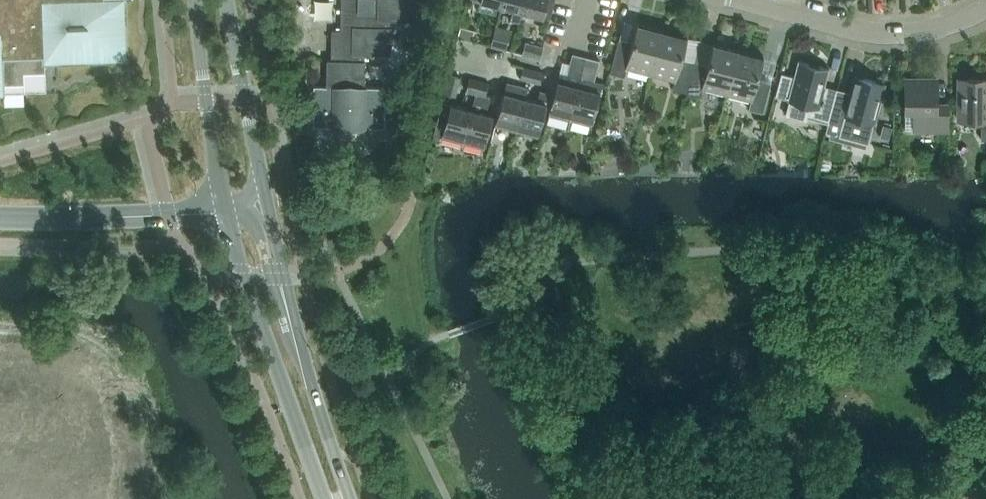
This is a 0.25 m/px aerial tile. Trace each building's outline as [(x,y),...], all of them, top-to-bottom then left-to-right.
[(3,93),(3,84),(24,83),(23,72),(45,72),(45,62),(58,61),(126,59),(124,0),(0,0),(0,93),(3,93)] [(341,30),(331,30),(331,59),(327,59),(326,85),(313,85),(312,125),(385,127),(385,86),(364,86),(365,60),(364,60),(364,53),(390,53),(391,26),(390,26),(390,19),(415,20),(415,11),(416,11),(416,0),(341,0),(341,30)] [(513,8),(510,20),(519,23),(522,11),(525,0),(502,0),(501,5),(513,8)] [(554,0),(525,0),(522,11),(550,18),(554,0)] [(619,37),(612,63),(610,72),(623,76),(625,68),(651,75),(663,30),(637,23),(632,41),(619,37)] [(461,24),(458,36),(471,39),(474,28),(461,24)] [(511,30),(495,25),(490,46),(506,50),(511,30)] [(663,30),(651,75),(674,81),(672,89),(686,92),(694,61),(681,58),(687,36),(663,30)] [(522,53),(522,54),(532,57),(540,59),(544,45),(525,41),(522,53)] [(694,61),(686,92),(700,96),(702,89),(726,95),(738,50),(713,43),(707,65),(694,61)] [(738,50),(726,95),(750,101),(748,109),(762,113),(770,82),(758,79),(764,56),(738,50)] [(549,113),(570,118),(580,78),(586,57),(573,53),(567,74),(559,72),(554,94),(551,104),(549,113)] [(570,118),(591,124),(602,83),(594,81),(599,60),(586,57),(580,78),(570,118)] [(781,72),(774,95),(787,98),(786,100),(789,100),(785,115),(805,121),(806,117),(827,123),(828,122),(835,96),(835,95),(822,92),(829,68),(798,60),(793,75),(781,72)] [(529,81),(532,68),(523,66),(519,78),(529,81)] [(532,68),(529,81),(539,84),(543,71),(532,68)] [(461,76),(449,73),(443,93),(456,96),(461,76)] [(827,123),(826,130),(831,131),(867,141),(872,123),(883,85),(854,76),(850,89),(847,100),(835,96),(828,122),(827,123)] [(476,92),(479,80),(469,77),(466,90),(476,92)] [(958,78),(958,120),(981,120),(981,139),(985,139),(985,78),(958,78)] [(913,130),(948,130),(948,105),(936,104),(936,79),(904,79),(904,110),(913,110),(913,130)] [(479,80),(476,92),(486,95),(489,83),(479,80)] [(504,92),(495,124),(516,130),(525,97),(525,98),(528,86),(506,81),(504,92)] [(525,97),(516,130),(538,136),(547,103),(549,93),(540,90),(537,101),(525,98),(525,97)] [(471,109),(463,142),(484,147),(493,115),(486,113),(490,96),(486,95),(476,92),(471,109)] [(441,136),(463,142),(471,109),(450,103),(449,106),(442,104),(443,101),(442,101),(434,134),(441,136)] [(884,122),(881,134),(890,137),(893,125),(884,122)]
